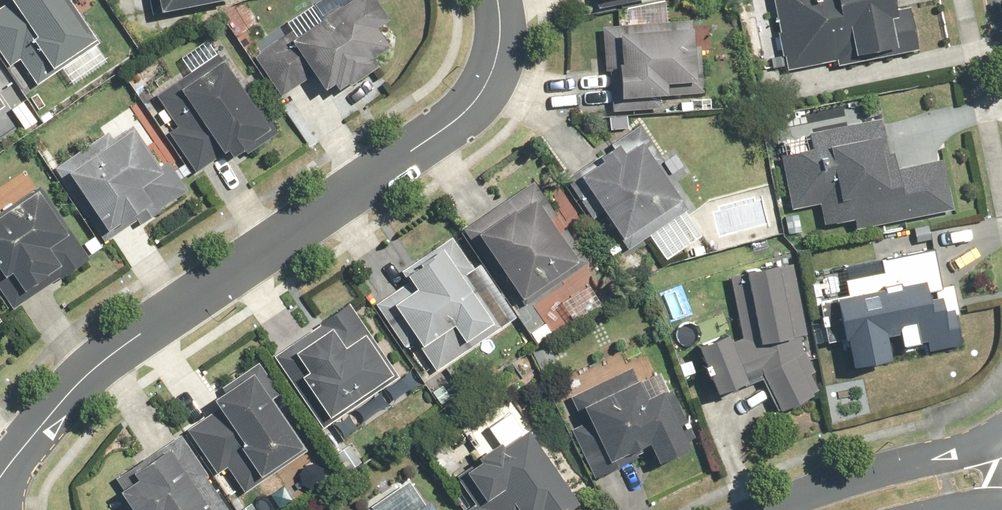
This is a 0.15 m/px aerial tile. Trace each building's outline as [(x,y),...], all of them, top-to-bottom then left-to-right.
[(58,64),(70,81),(103,59),(91,41),(94,39),(67,0),(0,0),(0,57),(22,89),(58,64)] [(155,13),(232,0),(153,0),(155,13)] [(380,20),(368,0),(343,0),(253,56),(278,98),(309,79),(318,95),(337,83),(386,52),(370,25),(380,20)] [(912,50),(903,7),(889,10),(887,0),(773,0),(788,70),(827,62),(829,67),(912,50)] [(614,85),(615,101),(616,113),(652,110),(651,98),(701,96),(698,45),(690,46),(689,22),(618,26),(603,26),(604,46),(613,44),(615,65),(612,65),(613,85),(614,85)] [(266,137),(211,56),(193,31),(167,48),(185,74),(142,104),(193,179),(218,161),(221,167),(266,137)] [(949,210),(942,161),(892,169),(884,115),(781,131),(793,212),(816,208),(820,230),(949,210)] [(157,166),(125,120),(54,169),(105,244),(180,193),(160,163),(157,166)] [(706,234),(689,209),(638,132),(635,128),(603,149),(607,155),(575,177),(624,252),(647,237),(663,262),(706,234)] [(38,186),(28,171),(0,190),(0,294),(12,311),(88,259),(38,186)] [(517,307),(584,263),(564,234),(557,239),(546,223),(554,219),(531,183),(464,228),(517,307)] [(444,244),(413,265),(414,268),(399,277),(409,292),(387,306),(413,346),(403,352),(417,373),(496,321),(489,311),(483,316),(458,276),(463,272),(444,244)] [(886,361),(882,336),(896,333),(898,346),(925,342),(927,353),(953,350),(937,252),(811,273),(823,345),(840,343),(845,367),(886,361)] [(775,410),(817,391),(797,340),(807,336),(792,266),(728,278),(740,337),(728,342),(724,335),(695,349),(696,352),(713,394),(761,378),(775,410)] [(273,356),(321,428),(396,379),(347,306),(273,356)] [(204,399),(214,414),(184,433),(228,499),(300,451),(268,403),(279,396),(257,363),(204,399)] [(649,375),(643,363),(570,394),(607,480),(692,443),(661,370),(649,375)] [(469,509),(569,509),(575,506),(524,430),(502,444),(500,442),(472,460),(474,463),(461,472),(479,499),(467,507),(469,509)] [(141,474),(114,492),(126,509),(225,509),(177,438),(135,465),(141,474)] [(410,480),(365,509),(430,509),(410,480)]
